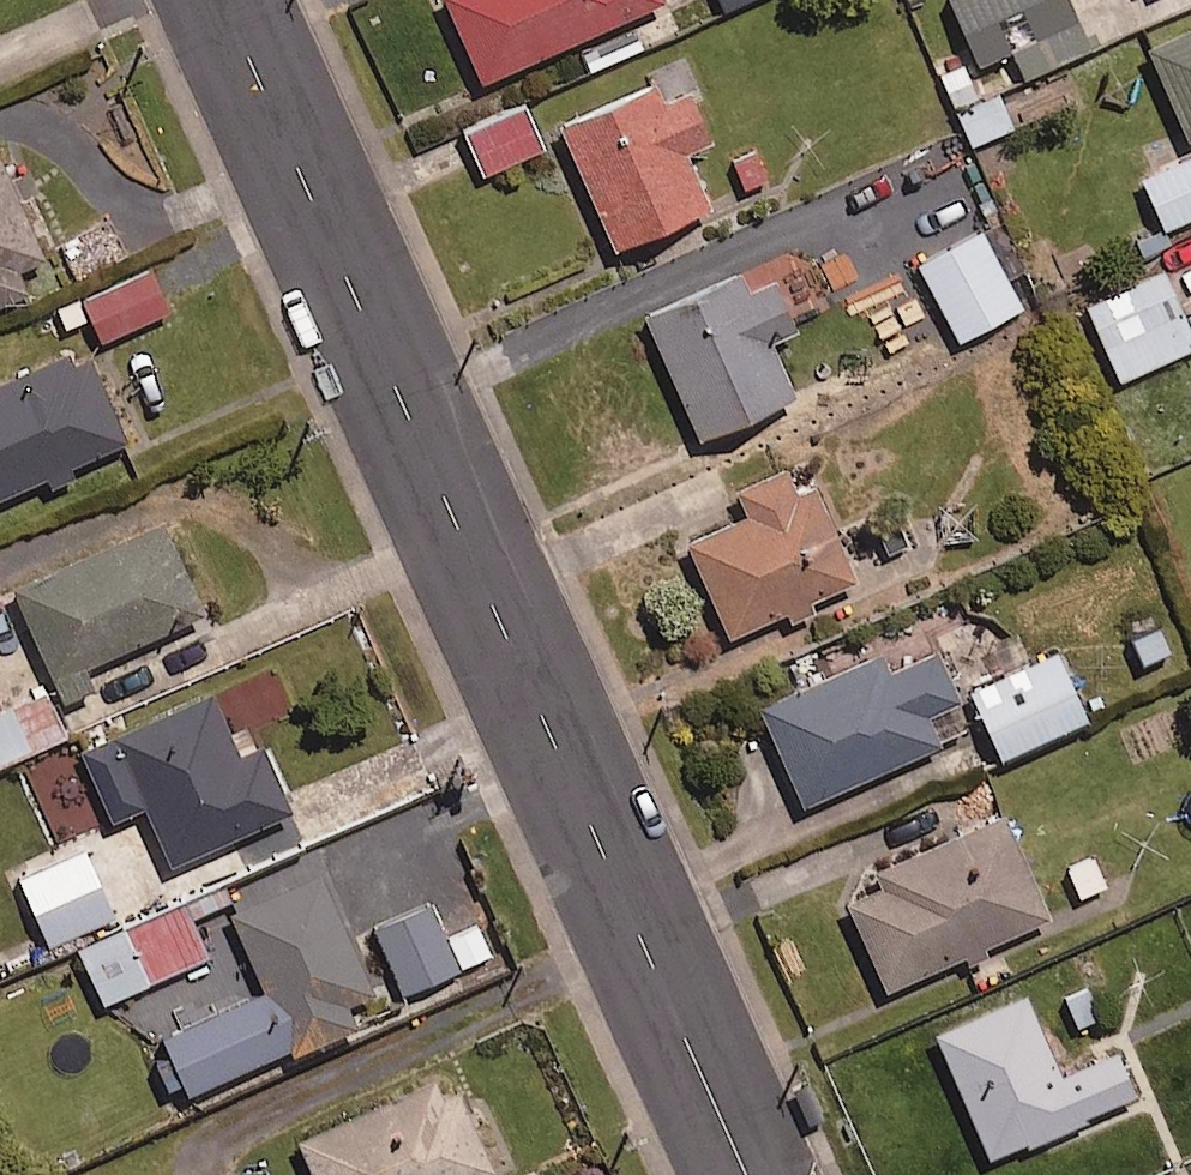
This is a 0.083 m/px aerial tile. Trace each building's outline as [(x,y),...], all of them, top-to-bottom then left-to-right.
[(482,86),(664,4),(663,0),(443,0),(482,86)] [(727,11),(754,0),(722,0),(727,11)] [(1068,0),(950,0),(981,68),(1013,53),(1026,79),(1090,50),(1068,0)] [(1152,52),(1190,140),(1190,35),(1152,52)] [(669,104),(661,88),(564,130),(617,253),(709,213),(686,160),(712,148),(689,96),(669,104)] [(1024,100),(1020,90),(959,113),(985,179),(1010,170),(997,136),(1013,130),(1004,108),(1024,100)] [(541,152),(526,111),(470,133),(485,173),(541,152)] [(1145,180),(1167,231),(1190,220),(1190,160),(1145,180)] [(0,162),(0,307),(25,295),(14,274),(46,259),(0,162)] [(1023,310),(982,231),(919,264),(961,343),(1023,310)] [(1165,270),(1088,306),(1123,382),(1190,350),(1190,327),(1165,270)] [(171,313),(152,273),(77,307),(95,348),(171,313)] [(746,298),(739,280),(649,320),(703,442),(797,401),(771,344),(801,331),(780,283),(746,298)] [(45,481),(50,493),(76,481),(70,470),(124,445),(82,351),(0,388),(0,501),(45,481)] [(727,641),(783,615),(790,628),(821,613),(815,600),(855,581),(814,494),(798,501),(785,473),(740,494),(751,517),(683,549),(727,641)] [(908,519),(873,533),(888,569),(923,554),(908,519)] [(206,615),(164,524),(18,592),(68,700),(92,689),(84,671),(206,615)] [(1116,645),(1129,670),(1142,663),(1144,668),(1173,653),(1158,624),(1116,645)] [(973,692),(1003,760),(1088,723),(1058,654),(973,692)] [(959,704),(937,655),(887,677),(879,660),(761,713),(804,808),(946,744),(933,715),(959,704)] [(52,692),(0,713),(0,767),(71,737),(52,692)] [(243,760),(214,696),(83,757),(113,822),(148,806),(176,867),(291,814),(262,751),(243,760)] [(884,889),(846,905),(884,992),(1049,921),(1006,819),(878,874),(884,889)] [(115,918),(84,849),(19,879),(49,948),(115,918)] [(374,993),(323,863),(232,899),(238,915),(207,928),(239,1010),(156,1043),(178,1099),(354,1029),(345,1005),(374,993)] [(447,939),(431,905),(375,931),(406,995),(492,955),(478,925),(447,939)] [(208,959),(185,907),(80,952),(104,1005),(208,959)] [(994,1162),(1138,1098),(1115,1048),(1059,1073),(1026,998),(938,1037),(994,1162)] [(494,1172),(458,1092),(446,1097),(439,1082),(301,1144),(315,1174),(488,1174),(494,1172)]
